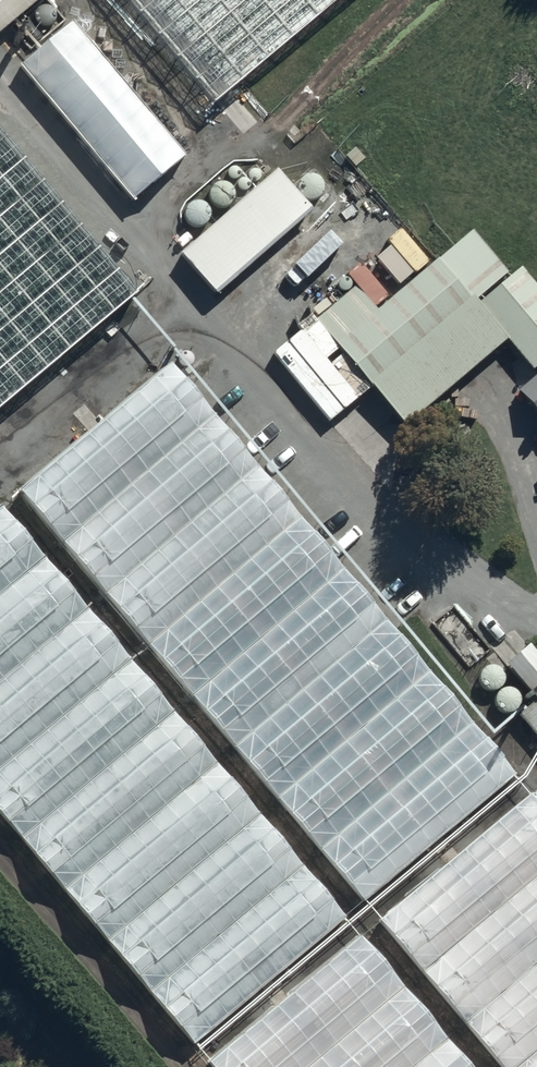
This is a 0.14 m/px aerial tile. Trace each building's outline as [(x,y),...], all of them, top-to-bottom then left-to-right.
[(21,0),(0,0),(0,18),(21,0)] [(172,94),(284,0),(92,0),(172,94)] [(177,150),(58,14),(4,60),(122,197),(177,150)] [(299,204),(264,165),(169,253),(205,291),(299,204)] [(99,291),(0,174),(0,374),(99,291)] [(360,417),(460,335),(489,371),(536,332),(536,263),(510,285),(450,212),(295,338),(360,417)] [(327,886),(476,762),(133,350),(0,460),(0,493),(327,886)] [(536,413),(536,375),(518,391),(536,413)] [(142,1031),(298,902),(0,543),(0,859),(142,1031)] [(515,640),(492,662),(525,698),(508,715),(536,746),(536,663),(515,640)] [(478,1066),(536,1066),(536,843),(489,787),(344,911),(478,1066)] [(195,1066),(432,1066),(314,928),(176,1044),(195,1066)]
